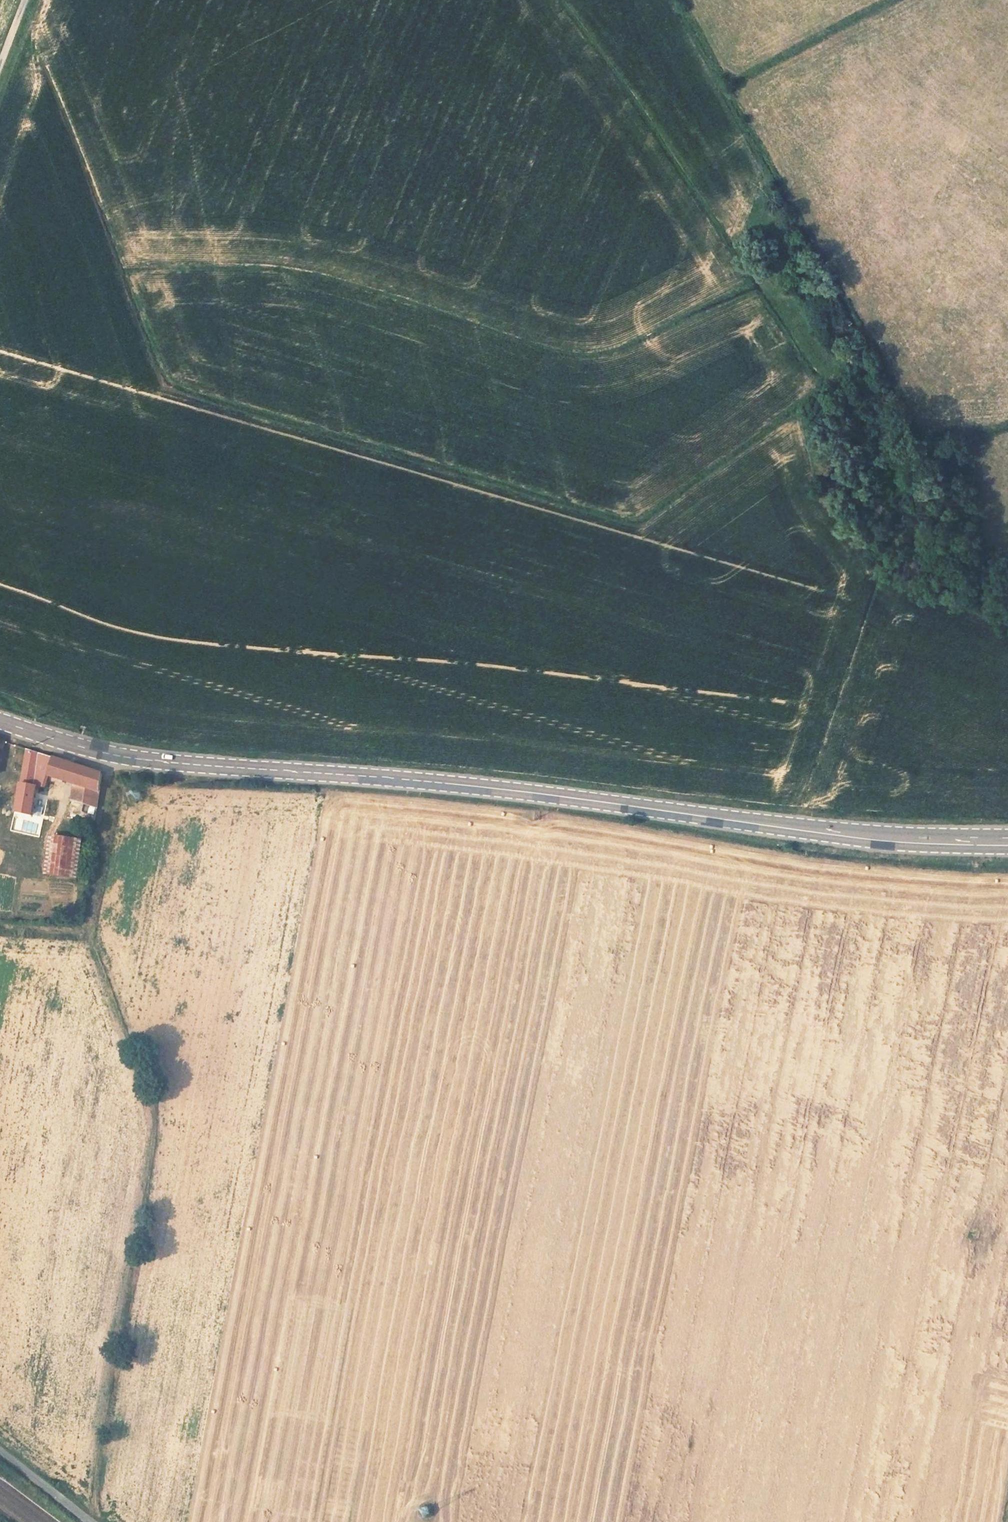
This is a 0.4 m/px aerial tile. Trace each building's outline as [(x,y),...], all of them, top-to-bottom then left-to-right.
[(34,816),(39,789),(34,788),(41,753),(28,749),(17,812),(34,816)] [(34,788),(39,789),(49,791),(50,783),(56,759),(41,753),(34,788)] [(101,774),(56,759),(50,783),(75,789),(73,804),(96,809),(98,794),(101,774)] [(82,837),(53,833),(46,875),(75,879),(82,837)]
